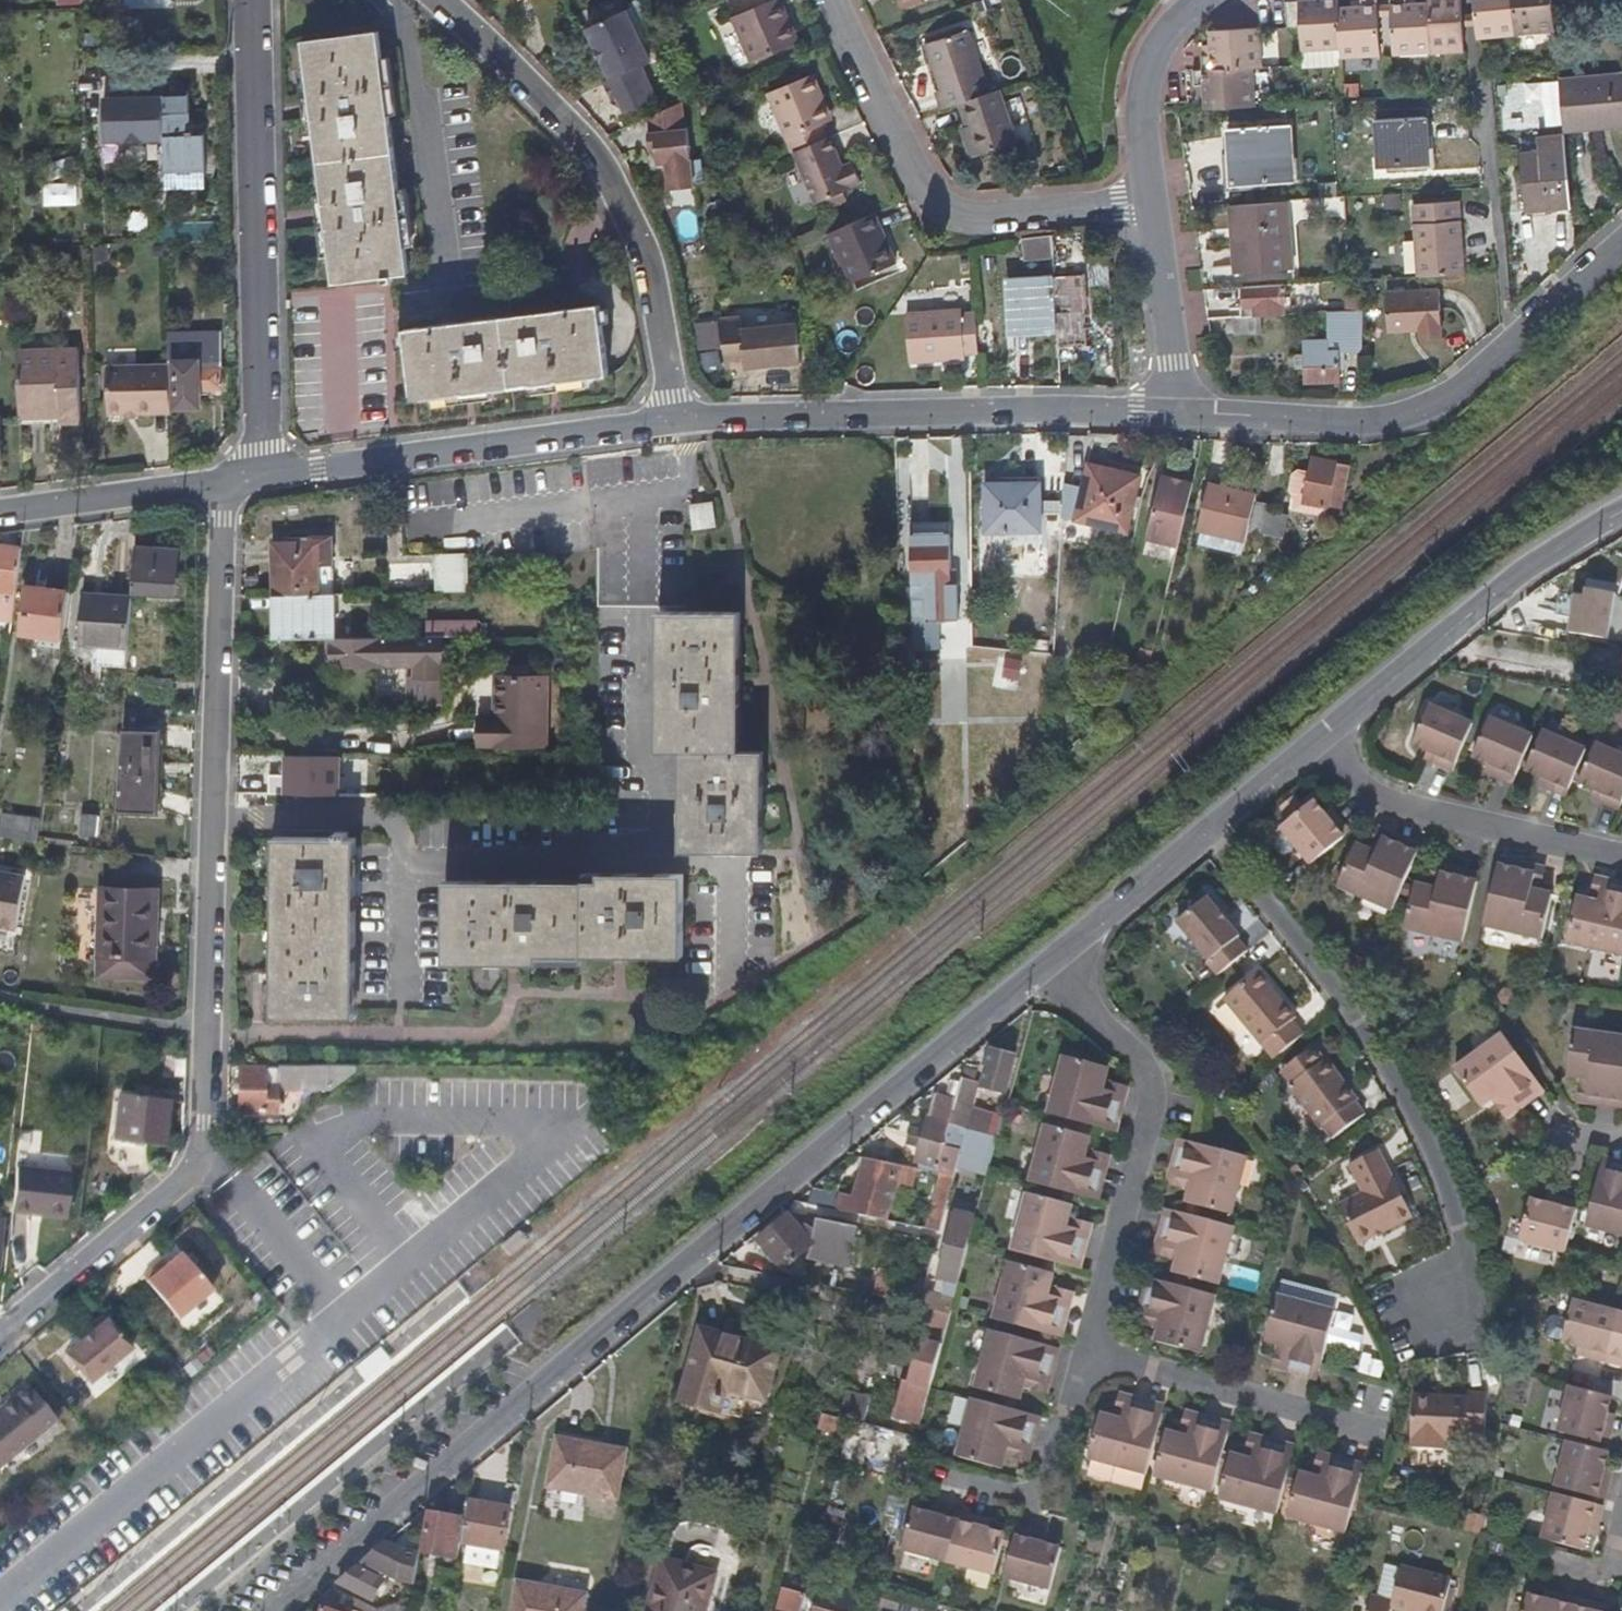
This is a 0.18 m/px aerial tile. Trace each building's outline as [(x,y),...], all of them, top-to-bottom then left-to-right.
[(794,26),(783,0),(760,0),(735,10),(753,57),(794,41),(789,28),(794,26)] [(1296,0),(1299,51),(1301,51),(1337,50),(1339,49),(1336,5),(1336,0),(1301,0),(1296,0)] [(1336,5),(1339,49),(1339,56),(1377,53),(1375,0),(1360,0),(1360,4),(1336,5)] [(1431,51),(1428,1),(1404,1),(1404,0),(1388,0),(1392,53),(1431,51)] [(1428,1),(1431,51),(1463,50),(1463,45),(1460,0),(1428,0),(1428,1)] [(1477,37),(1516,36),(1513,0),(1474,0),(1477,37)] [(1516,36),(1558,34),(1554,0),(1513,0),(1516,36)] [(650,59),(625,7),(586,26),(610,77),(603,80),(611,97),(616,95),(624,111),(655,96),(640,64),(650,59)] [(1258,22),(1243,23),(1213,25),(1214,52),(1205,53),(1205,67),(1230,66),(1251,65),(1266,64),(1264,22),(1258,22)] [(799,39),(794,26),(789,28),(794,41),(799,39)] [(324,179),(335,279),(410,269),(381,28),(308,36),(312,73),(324,179)] [(937,91),(942,107),(961,100),(990,90),(968,28),(925,43),(940,88),(937,91)] [(1338,65),(1337,50),(1301,51),(1302,67),(1338,65)] [(1205,67),(1191,67),(1192,85),(1201,85),(1203,107),(1253,104),(1251,65),(1230,66),(1205,67)] [(1606,72),(1610,112),(1621,111),(1621,70),(1606,72)] [(1610,112),(1606,72),(1562,76),(1567,128),(1603,124),(1602,113),(1610,112)] [(796,150),(827,137),(822,125),(824,124),(818,107),(825,104),(813,74),(768,94),(792,151),(796,150)] [(167,138),(168,170),(208,169),(207,134),(196,134),(191,131),(182,131),(182,111),(190,110),(190,84),(166,85),(166,93),(167,126),(167,138)] [(990,90),(961,100),(968,123),(979,153),(1018,140),(1000,87),(990,90)] [(166,93),(122,94),(123,126),(167,126),(166,93)] [(107,138),(167,138),(167,126),(123,126),(122,94),(106,95),(107,138)] [(667,160),(669,187),(695,185),(690,126),(686,126),(684,100),(651,114),(652,129),(650,129),(651,146),(657,145),(658,161),(667,160)] [(818,107),(824,124),(832,120),(825,104),(818,107)] [(182,131),(191,131),(190,110),(182,111),(182,131)] [(1427,116),(1380,120),(1383,166),(1431,162),(1427,116)] [(979,153),(968,123),(963,125),(972,156),(979,153)] [(1295,124),(1232,129),(1237,182),(1297,179),(1295,124)] [(1554,204),(1575,202),(1567,132),(1542,134),(1542,149),(1526,151),(1529,199),(1531,206),(1545,206),(1554,204)] [(844,167),(831,135),(827,137),(796,150),(818,204),(852,188),(852,186),(862,180),(854,163),(844,167)] [(208,186),(208,169),(168,170),(168,187),(208,186)] [(79,183),(46,184),(47,206),(80,205),(79,183)] [(1293,271),(1289,201),(1230,206),(1236,275),(1293,271)] [(1422,277),(1467,275),(1461,201),(1416,204),(1422,277)] [(131,230),(151,229),(150,211),(130,212),(131,230)] [(900,262),(876,212),(829,233),(837,250),(842,249),(856,283),(900,262)] [(216,240),(216,221),(169,222),(169,241),(216,240)] [(1054,252),(1053,233),(1024,235),(1025,254),(1054,252)] [(1086,273),(1055,275),(1059,326),(1059,345),(1090,342),(1086,273)] [(1013,329),(1059,326),(1055,275),(1009,278),(1013,329)] [(1389,279),(1365,280),(1365,291),(1389,290),(1389,279)] [(1365,280),(1353,281),(1353,310),(1365,310),(1365,291),(1365,280)] [(1285,285),(1245,287),(1247,308),(1255,309),(1256,316),(1262,316),(1287,314),(1285,285)] [(1424,334),(1445,332),(1442,289),(1389,292),(1392,331),(1424,329),(1424,334)] [(405,327),(413,398),(609,374),(601,302),(405,327)] [(981,352),(978,313),(963,314),(963,308),(910,312),(911,336),(913,362),(966,358),(966,354),(981,352)] [(1365,310),(1353,310),(1340,311),(1340,321),(1307,322),(1307,352),(1307,366),(1307,380),(1341,379),(1341,356),(1340,346),(1365,345),(1365,336),(1365,315),(1365,310)] [(723,314),(728,366),(747,364),(747,366),(804,361),(802,322),(746,325),(746,313),(723,314)] [(1262,316),(1256,316),(1234,317),(1235,336),(1263,334),(1262,316)] [(1234,317),(1226,318),(1227,336),(1235,336),(1234,317)] [(719,369),(717,321),(700,322),(701,370),(719,369)] [(177,359),(178,405),(203,405),(202,386),(224,386),(223,330),(171,331),(171,338),(172,359),(177,359)] [(1341,356),(1365,355),(1365,345),(1340,346),(1341,356)] [(18,348),(20,402),(62,402),(62,412),(85,411),(82,347),(18,348)] [(1307,366),(1307,352),(1291,353),(1291,366),(1307,366)] [(111,412),(173,411),(172,365),(111,366),(111,412)] [(1335,504),(1345,505),(1351,462),(1314,457),(1312,472),(1308,500),(1335,504)] [(1076,520),(1076,523),(1127,536),(1140,480),(1090,467),(1086,485),(1076,520)] [(1333,514),(1335,504),(1308,500),(1312,472),(1301,471),(1295,475),(1292,492),(1297,498),(1295,508),(1333,514)] [(1197,484),(1165,477),(1150,541),(1182,548),(1197,484)] [(1076,520),(1086,485),(1066,479),(1064,517),(1076,520)] [(984,486),(985,535),(1041,535),(1040,485),(984,486)] [(1203,533),(1246,543),(1257,497),(1214,486),(1203,533)] [(713,501),(692,504),(697,529),(718,525),(713,501)] [(1259,505),(1253,532),(1280,540),(1284,519),(1272,516),(1274,508),(1259,505)] [(952,585),(952,568),(951,526),(913,526),(913,588),(926,588),(926,599),(913,599),(914,653),(940,653),(940,626),(958,626),(958,585),(952,585)] [(1246,543),(1203,533),(1201,544),(1244,554),(1246,543)] [(276,594),(283,594),(337,593),(337,534),(304,534),(304,542),(275,542),(276,594)] [(23,546),(8,544),(7,540),(0,539),(0,541),(0,615),(14,617),(23,546)] [(180,548),(138,545),(135,588),(177,592),(180,548)] [(473,553),(436,553),(438,591),(474,590),(473,553)] [(65,637),(71,589),(30,585),(25,631),(65,637)] [(132,644),(135,594),(87,590),(85,640),(98,641),(132,644)] [(283,594),(283,636),(333,635),(339,635),(339,592),(337,593),(283,594)] [(685,760),(767,762),(767,749),(744,750),(743,612),(661,612),(660,749),(685,750),(685,760)] [(442,635),(480,635),(480,619),(429,619),(430,635),(442,635)] [(440,673),(442,635),(430,635),(339,635),(333,635),(333,663),(381,663),(382,659),(417,659),(416,673),(410,674),(410,697),(444,698),(444,674),(440,673)] [(96,663),(130,665),(132,644),(98,641),(96,663)] [(1003,660),(999,678),(1015,681),(1019,664),(1003,660)] [(486,743),(551,744),(553,676),(504,675),(503,718),(486,718),(486,743)] [(1431,762),(1453,772),(1473,725),(1432,706),(1416,745),(1428,750),(1435,752),(1431,762)] [(1491,776),(1512,785),(1532,738),(1492,720),(1474,757),(1488,764),(1495,767),(1491,776)] [(165,730),(126,728),(122,810),(160,812),(165,730)] [(1544,784),(1567,794),(1588,746),(1545,728),(1529,766),(1542,773),(1548,776),(1544,784)] [(1618,810),(1621,800),(1621,756),(1596,745),(1581,782),(1594,787),(1600,790),(1596,800),(1618,810)] [(1425,759),(1431,762),(1435,752),(1428,750),(1425,759)] [(290,756),(291,796),(364,795),(363,754),(290,756)] [(685,794),(767,796),(767,762),(685,760),(685,794)] [(1484,773),(1491,776),(1495,767),(1488,764),(1484,773)] [(1538,781),(1544,784),(1548,776),(1542,773),(1538,781)] [(1589,797),(1596,800),(1600,790),(1594,787),(1589,797)] [(767,851),(767,796),(685,794),(686,851),(767,851)] [(1294,850),(1309,868),(1347,835),(1332,817),(1325,823),(1319,817),(1311,807),(1302,814),(1291,801),(1279,812),(1289,825),(1279,834),(1281,835),(1294,850)] [(1327,810),(1319,817),(1325,823),(1332,817),(1327,810)] [(102,813),(84,811),(82,832),(100,833),(102,813)] [(17,824),(16,838),(43,840),(44,819),(9,814),(8,823),(17,824)] [(8,823),(6,837),(16,838),(17,824),(8,823)] [(1382,844),(1416,858),(1420,849),(1378,831),(1368,855),(1371,857),(1376,859),(1382,844)] [(275,965),(274,1019),(359,1019),(360,840),(352,840),(352,834),(336,833),(336,840),(276,839),(275,965)] [(1294,850),(1281,835),(1271,843),(1271,849),(1279,858),(1284,859),(1294,850)] [(43,840),(16,838),(15,852),(43,855),(43,840)] [(1338,890),(1392,914),(1416,858),(1382,844),(1376,859),(1371,857),(1368,855),(1354,850),(1338,890)] [(1547,867),(1501,856),(1499,866),(1537,876),(1534,892),(1542,894),(1547,867)] [(1479,881),(1480,873),(1435,862),(1429,887),(1438,890),(1442,874),(1479,881)] [(1537,876),(1499,866),(1485,926),(1545,940),(1555,897),(1542,894),(1534,892),(1537,876)] [(1406,928),(1464,942),(1479,881),(1442,874),(1438,890),(1429,887),(1415,885),(1406,928)] [(17,935),(29,882),(0,875),(0,932),(17,935)] [(445,885),(447,966),(540,965),(539,958),(684,958),(683,875),(600,875),(600,884),(445,885)] [(1598,876),(1592,902),(1599,904),(1601,902),(1604,888),(1621,892),(1621,882),(1598,876)] [(102,972),(125,973),(131,885),(105,884),(102,972)] [(131,885),(125,973),(158,974),(162,886),(131,885)] [(1621,953),(1621,892),(1604,888),(1601,902),(1599,904),(1592,902),(1577,899),(1569,941),(1621,953)] [(1207,963),(1216,975),(1246,949),(1236,938),(1239,934),(1205,896),(1175,922),(1207,960),(1207,963)] [(1226,1000),(1274,1058),(1304,1032),(1292,1020),(1296,1014),(1258,970),(1226,1000)] [(1533,1075),(1497,1027),(1449,1064),(1475,1098),(1486,1090),(1492,1085),(1503,1098),(1533,1075)] [(1575,1028),(1569,1072),(1581,1074),(1590,1075),(1588,1092),(1621,1096),(1621,1034),(1575,1028)] [(1314,1046),(1289,1066),(1298,1078),(1293,1083),(1291,1087),(1322,1126),(1324,1124),(1335,1137),(1366,1112),(1356,1100),(1359,1097),(1326,1056),(1324,1059),(1314,1046)] [(1014,1056),(991,1050),(990,1055),(984,1058),(982,1066),(986,1067),(981,1086),(1005,1092),(1014,1056)] [(1062,1053),(1046,1113),(1105,1129),(1115,1091),(1099,1086),(1101,1078),(1104,1064),(1062,1053)] [(186,1057),(178,1057),(177,1077),(186,1077),(186,1057)] [(290,1063),(277,1063),(277,1067),(240,1066),(238,1109),(274,1110),(276,1079),(289,1079),(290,1063)] [(302,1079),(302,1063),(290,1063),(289,1079),(302,1079)] [(307,1079),(340,1079),(339,1064),(308,1063),(307,1079)] [(340,1079),(358,1064),(339,1064),(340,1079)] [(1298,1078),(1289,1066),(1282,1071),(1293,1083),(1298,1078)] [(1621,1105),(1621,1096),(1588,1092),(1590,1075),(1581,1074),(1578,1100),(1621,1105)] [(1492,1085),(1486,1090),(1502,1111),(1539,1083),(1533,1075),(1503,1098),(1492,1085)] [(977,1082),(961,1078),(955,1098),(973,1103),(977,1082)] [(1105,1129),(1114,1131),(1125,1084),(1101,1078),(1099,1086),(1115,1091),(1105,1129)] [(120,1092),(116,1135),(164,1139),(168,1097),(120,1092)] [(973,1103),(955,1098),(935,1093),(918,1160),(922,1161),(946,1167),(944,1174),(955,1177),(959,1161),(968,1127),(970,1118),(973,1103)] [(1080,1155),(1082,1146),(1086,1133),(1044,1122),(1028,1181),(1086,1197),(1096,1160),(1080,1155)] [(974,1128),(968,1127),(959,1161),(973,1164),(978,1143),(995,1147),(999,1135),(974,1128)] [(1173,1184),(1199,1190),(1201,1182),(1186,1178),(1195,1140),(1186,1137),(1173,1184)] [(1201,1182),(1199,1190),(1195,1202),(1238,1214),(1253,1154),(1195,1140),(1186,1178),(1201,1182)] [(1086,1197),(1095,1200),(1108,1152),(1082,1146),(1080,1155),(1096,1160),(1086,1197)] [(1339,1206),(1359,1245),(1414,1215),(1396,1178),(1392,1179),(1378,1150),(1350,1165),(1365,1193),(1339,1206)] [(903,1165),(868,1157),(858,1192),(841,1189),(835,1209),(886,1220),(903,1165)] [(946,1167),(922,1161),(920,1169),(944,1174),(946,1167)] [(1604,1170),(1621,1175),(1621,1165),(1607,1161),(1604,1170)] [(71,1176),(17,1170),(13,1213),(66,1219),(71,1176)] [(1604,1170),(1589,1229),(1617,1236),(1621,1237),(1621,1175),(1604,1170)] [(955,1177),(944,1174),(930,1229),(941,1231),(955,1177)] [(1061,1223),(1064,1214),(1067,1201),(1026,1189),(1009,1249),(1067,1265),(1077,1228),(1061,1223)] [(1549,1195),(1547,1205),(1554,1207),(1557,1197),(1549,1195)] [(1522,1241),(1567,1252),(1579,1203),(1557,1197),(1554,1207),(1547,1205),(1532,1201),(1522,1241)] [(1176,1211),(1167,1209),(1155,1253),(1180,1260),(1182,1251),(1167,1247),(1176,1211)] [(971,1239),(977,1216),(957,1211),(941,1277),(944,1278),(959,1282),(971,1239)] [(1182,1251),(1180,1260),(1177,1272),(1219,1284),(1234,1227),(1176,1211),(1167,1247),(1182,1251)] [(805,1230),(789,1214),(774,1226),(759,1238),(783,1269),(815,1244),(816,1243),(805,1230)] [(1067,1265),(1077,1268),(1089,1221),(1064,1214),(1061,1223),(1077,1228),(1067,1265)] [(809,1223),(805,1230),(816,1243),(815,1244),(810,1256),(817,1258),(857,1266),(865,1226),(820,1216),(817,1228),(809,1223)] [(1007,1259),(991,1318),(1049,1334),(1059,1296),(1043,1291),(1046,1282),(1049,1269),(1007,1259)] [(184,1260),(148,1291),(185,1329),(220,1299),(184,1260)] [(888,1268),(881,1297),(921,1306),(929,1277),(888,1268)] [(1158,1280),(1148,1277),(1137,1321),(1161,1328),(1164,1319),(1149,1315),(1158,1280)] [(946,1285),(940,1310),(951,1312),(953,1308),(959,1282),(944,1278),(942,1284),(946,1285)] [(1164,1319),(1161,1328),(1158,1340),(1201,1352),(1216,1295),(1158,1280),(1149,1315),(1164,1319)] [(1049,1334),(1059,1336),(1071,1289),(1046,1282),(1043,1291),(1059,1296),(1049,1334)] [(1303,1353),(1312,1355),(1324,1358),(1336,1315),(1276,1300),(1261,1358),(1298,1368),(1303,1353)] [(940,1310),(924,1307),(919,1329),(932,1333),(930,1339),(923,1338),(913,1375),(908,1375),(898,1414),(923,1421),(932,1387),(945,1337),(951,1312),(940,1310)] [(1607,1368),(1620,1318),(1577,1307),(1566,1346),(1578,1349),(1585,1351),(1583,1361),(1607,1368)] [(106,1316),(92,1327),(80,1338),(67,1350),(91,1378),(131,1344),(106,1316)] [(1620,1318),(1607,1368),(1621,1372),(1621,1318),(1620,1318)] [(80,1338),(92,1327),(89,1323),(77,1334),(80,1338)] [(701,1326),(681,1403),(725,1414),(731,1390),(768,1400),(780,1348),(701,1326)] [(1036,1379),(1045,1344),(988,1329),(973,1386),(1015,1398),(1018,1384),(1021,1375),(1036,1379)] [(1056,1346),(1045,1344),(1036,1379),(1021,1375),(1018,1384),(1045,1392),(1056,1346)] [(1585,1351),(1578,1349),(1575,1359),(1583,1361),(1585,1351)] [(1305,1380),(1312,1355),(1303,1353),(1298,1368),(1261,1358),(1258,1368),(1305,1380)] [(0,1404),(0,1464),(57,1415),(30,1383),(16,1395),(13,1392),(0,1404)] [(1600,1393),(1565,1384),(1553,1428),(1602,1442),(1608,1418),(1599,1416),(1601,1409),(1604,1394),(1600,1393)] [(847,1390),(840,1418),(849,1420),(866,1424),(873,1396),(847,1390)] [(1434,1395),(1411,1395),(1410,1438),(1412,1438),(1412,1448),(1443,1448),(1443,1439),(1467,1439),(1468,1433),(1484,1433),(1484,1391),(1467,1391),(1467,1395),(1444,1395),(1444,1397),(1436,1397),(1434,1395)] [(1028,1413),(970,1397),(954,1457),(996,1468),(999,1456),(1002,1446),(1018,1450),(1028,1413)] [(1125,1413),(1161,1422),(1164,1413),(1118,1401),(1111,1426),(1120,1428),(1125,1413)] [(1599,1416),(1608,1418),(1610,1411),(1601,1409),(1599,1416)] [(840,1418),(823,1413),(819,1427),(845,1434),(846,1432),(849,1420),(840,1418)] [(1002,1446),(999,1456),(1025,1462),(1037,1415),(1028,1413),(1018,1450),(1002,1446)] [(1087,1465),(1145,1480),(1161,1422),(1125,1413),(1120,1428),(1111,1426),(1098,1422),(1087,1465)] [(1227,1439),(1229,1430),(1183,1418),(1177,1442),(1186,1444),(1190,1430),(1227,1439)] [(897,1419),(894,1431),(919,1438),(922,1426),(897,1419)] [(849,1420),(846,1432),(873,1440),(876,1427),(866,1424),(849,1420)] [(1153,1482),(1211,1498),(1227,1439),(1190,1430),(1186,1444),(1177,1442),(1164,1439),(1153,1482)] [(1248,1435),(1241,1459),(1251,1461),(1255,1446),(1293,1456),(1295,1447),(1248,1435)] [(1607,1451),(1567,1440),(1556,1485),(1605,1498),(1610,1474),(1601,1472),(1603,1464),(1607,1451)] [(552,1443),(544,1491),(580,1497),(615,1503),(624,1451),(587,1445),(585,1448),(552,1443)] [(1218,1499),(1277,1515),(1285,1487),(1293,1456),(1255,1446),(1251,1461),(1241,1459),(1229,1456),(1218,1499)] [(1323,1464),(1359,1474),(1362,1465),(1317,1453),(1310,1478),(1319,1480),(1323,1464)] [(1293,1489),(1351,1505),(1359,1474),(1323,1464),(1319,1480),(1310,1478),(1297,1474),(1293,1489)] [(1601,1472),(1610,1474),(1612,1467),(1603,1464),(1601,1472)] [(1344,1532),(1351,1505),(1293,1489),(1285,1517),(1344,1532)] [(1603,1505),(1554,1492),(1543,1538),(1582,1547),(1585,1533),(1587,1526),(1597,1528),(1603,1505)] [(508,1506),(468,1500),(461,1540),(467,1541),(502,1546),(508,1506)] [(844,1509),(828,1505),(820,1539),(836,1543),(844,1509)] [(928,1512),(925,1520),(933,1522),(935,1513),(928,1512)] [(459,1558),(461,1543),(458,1542),(461,1516),(431,1513),(425,1553),(459,1558)] [(902,1556),(946,1568),(959,1519),(935,1513),(933,1522),(925,1520),(911,1517),(902,1556)] [(1465,1533),(1479,1537),(1484,1520),(1470,1516),(1465,1533)] [(959,1519),(946,1568),(990,1580),(1000,1540),(987,1537),(979,1534),(981,1525),(959,1519)] [(979,1534),(987,1537),(989,1527),(981,1525),(979,1534)] [(1587,1526),(1585,1533),(1595,1535),(1597,1528),(1587,1526)] [(1015,1534),(1002,1584),(1047,1595),(1057,1556),(1044,1552),(1035,1550),(1037,1540),(1015,1534)] [(415,1578),(420,1547),(405,1544),(389,1537),(360,1563),(383,1578),(384,1574),(415,1578)] [(1035,1550),(1044,1552),(1046,1543),(1037,1540),(1035,1550)] [(499,1565),(502,1546),(467,1541),(465,1560),(499,1565)] [(717,1572),(661,1558),(648,1606),(653,1608),(652,1610),(705,1610),(717,1572)] [(383,1578),(360,1563),(340,1581),(374,1597),(383,1578)] [(1396,1594),(1395,1600),(1393,1607),(1409,1610),(1446,1610),(1453,1577),(1404,1566),(1396,1594)] [(518,1581),(512,1610),(586,1610),(589,1593),(518,1581)] [(335,1585),(334,1586),(320,1598),(332,1602),(330,1608),(325,1607),(323,1610),(376,1610),(377,1608),(340,1588),(335,1585)] [(803,1593),(784,1588),(779,1610),(800,1610),(803,1593)] [(1547,1590),(1544,1599),(1551,1601),(1554,1591),(1547,1590)] [(1577,1597),(1554,1591),(1551,1601),(1544,1599),(1531,1596),(1527,1610),(1573,1610),(1577,1597)] [(1393,1607),(1395,1600),(1373,1595),(1369,1610),(1392,1610),(1393,1607)] [(1573,1610),(1599,1610),(1601,1603),(1577,1597),(1573,1610)] [(411,1605),(394,1601),(377,1608),(376,1610),(410,1610),(411,1605)]
